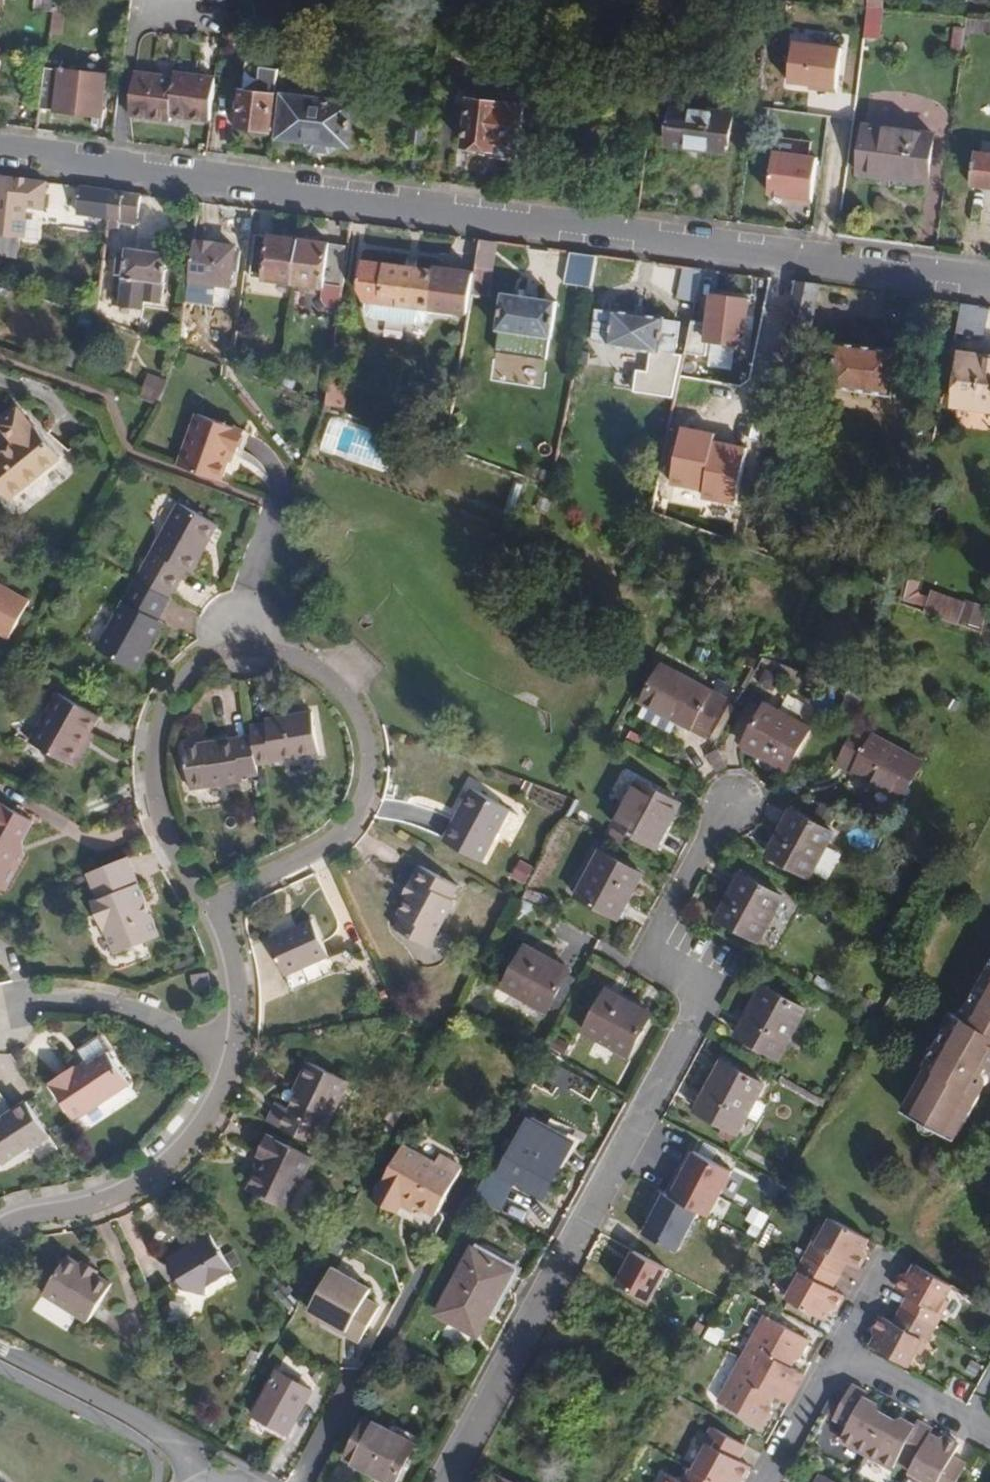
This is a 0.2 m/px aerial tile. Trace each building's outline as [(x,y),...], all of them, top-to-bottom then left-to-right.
[(54,0),(35,0),(34,10),(53,11),(54,0)] [(53,11),(65,13),(67,0),(54,0),(53,11)] [(868,0),(856,0),(856,8),(868,9),(868,0)] [(884,0),(868,0),(868,9),(884,10),(884,0)] [(65,13),(53,11),(50,32),(63,34),(65,13)] [(967,17),(965,32),(989,35),(989,20),(967,17)] [(882,36),(866,34),(863,59),(879,60),(882,36)] [(838,47),(791,40),(784,81),(831,89),(838,47)] [(100,116),(106,75),(45,67),(39,108),(100,116)] [(212,120),(217,78),(177,73),(176,79),(136,74),(131,116),(171,121),(172,115),(212,120)] [(270,131),(276,95),(257,93),(258,85),(243,83),(237,126),(270,131)] [(349,147),(355,106),(325,102),(327,91),(288,86),(281,138),(310,142),(310,145),(314,151),(329,153),(336,147),(337,145),(349,147)] [(517,153),(523,107),(472,99),(465,147),(493,151),(493,156),(496,159),(508,161),(511,159),(512,153),(517,153)] [(727,152),(731,117),(672,109),(667,143),(727,152)] [(825,151),(830,120),(785,114),(780,144),(825,151)] [(424,157),(428,124),(413,122),(409,155),(424,157)] [(925,193),(932,135),(866,127),(860,176),(878,178),(877,187),(925,193)] [(819,153),(774,147),(769,192),(784,194),(785,199),(813,203),(819,153)] [(974,153),(970,186),(989,189),(989,155),(974,153)] [(49,182),(0,176),(0,235),(22,238),(24,239),(27,207),(45,209),(49,182)] [(109,218),(111,190),(67,184),(64,219),(76,219),(76,215),(109,218)] [(138,225),(142,195),(111,190),(109,218),(108,230),(121,230),(122,223),(138,225)] [(342,286),(348,245),(256,233),(252,270),(265,271),(265,280),(325,287),(326,285),(328,285),(342,286)] [(0,235),(0,254),(20,257),(22,238),(0,235)] [(228,309),(234,246),(192,241),(185,304),(228,309)] [(160,299),(165,253),(125,248),(125,252),(118,251),(110,301),(142,305),(142,297),(160,299)] [(591,288),(598,255),(581,253),(576,286),(591,288)] [(382,303),(381,307),(402,310),(402,306),(429,309),(429,308),(469,314),(471,302),(476,269),(477,269),(435,264),(434,270),(387,264),(387,266),(365,264),(361,288),(368,302),(382,303)] [(695,302),(702,268),(682,266),(676,299),(695,302)] [(822,285),(773,278),(767,316),(770,316),(766,339),(783,343),(786,326),(812,330),(822,285)] [(340,302),(342,286),(328,285),(327,306),(339,308),(340,302)] [(552,338),(557,301),(503,293),(498,331),(552,338)] [(744,346),(750,298),(712,294),(708,321),(706,333),(706,341),(744,346)] [(707,361),(709,347),(701,346),(703,332),(706,333),(708,321),(706,321),(709,306),(694,304),(684,358),(707,361)] [(979,307),(979,306),(962,304),(955,335),(973,337),(983,338),(989,309),(979,307)] [(676,353),(680,320),(664,319),(665,315),(612,309),(612,311),(595,309),(591,341),(608,343),(608,346),(659,352),(660,350),(676,353)] [(893,396),(898,350),(838,342),(832,388),(893,396)] [(961,354),(956,404),(989,408),(989,358),(961,354)] [(168,379),(149,373),(138,396),(158,403),(168,379)] [(340,408),(343,383),(330,382),(327,403),(340,408)] [(12,496),(64,453),(37,420),(34,422),(19,405),(0,421),(15,440),(0,453),(0,482),(12,496)] [(243,430),(196,413),(194,417),(241,435),(243,430)] [(226,461),(229,449),(236,450),(241,435),(194,417),(177,464),(220,480),(226,461)] [(682,423),(672,485),(706,490),(704,499),(740,504),(750,443),(716,437),(718,428),(682,423)] [(232,463),(236,450),(229,449),(226,461),(232,463)] [(159,619),(171,599),(187,571),(192,574),(219,526),(178,503),(97,650),(137,673),(164,623),(159,619)] [(919,580),(908,577),(902,600),(925,606),(928,595),(919,593),(917,589),(919,580)] [(31,599),(0,581),(0,630),(9,635),(31,599)] [(984,624),(980,642),(989,646),(989,626),(984,624)] [(716,650),(703,645),(697,659),(710,664),(716,650)] [(708,738),(729,700),(665,664),(645,703),(708,738)] [(784,673),(769,665),(761,680),(776,688),(784,673)] [(865,696),(851,685),(842,711),(850,717),(865,696)] [(77,745),(86,730),(95,714),(55,692),(26,741),(71,767),(82,747),(77,745)] [(788,770),(811,727),(768,702),(745,745),(788,770)] [(319,754),(312,711),(264,719),(265,723),(250,725),(251,736),(256,764),(319,754)] [(903,799),(924,761),(863,727),(841,766),(903,799)] [(82,747),(90,733),(86,730),(77,745),(82,747)] [(256,764),(251,736),(180,747),(187,789),(240,781),(239,776),(257,773),(256,764)] [(612,795),(625,802),(637,778),(624,771),(612,795)] [(656,846),(680,803),(640,780),(617,824),(656,846)] [(506,807),(507,805),(471,786),(441,839),(477,859),(495,826),(506,807)] [(21,855),(15,842),(28,820),(0,803),(0,889),(1,890),(21,855)] [(510,829),(515,818),(515,812),(506,807),(495,826),(504,831),(510,829)] [(809,876),(834,831),(792,809),(768,853),(809,876)] [(607,823),(603,832),(625,845),(630,836),(607,823)] [(619,918),(644,874),(603,850),(578,896),(619,918)] [(158,939),(125,856),(84,874),(95,902),(90,904),(101,931),(104,930),(114,956),(158,939)] [(440,926),(454,899),(451,897),(458,884),(419,863),(411,878),(416,880),(407,894),(398,911),(402,914),(394,927),(430,947),(431,944),(440,926)] [(759,939),(783,896),(743,873),(719,916),(759,939)] [(85,879),(84,874),(50,887),(53,893),(85,879)] [(523,882),(511,875),(505,886),(517,893),(523,882)] [(407,894),(416,880),(411,878),(403,892),(407,894)] [(550,896),(534,888),(530,896),(546,904),(550,896)] [(284,978),(330,957),(313,920),(267,942),(284,978)] [(453,933),(440,926),(431,944),(443,950),(453,933)] [(550,1012),(573,969),(528,945),(505,987),(550,1012)] [(989,955),(963,1000),(966,1007),(961,1015),(956,1015),(949,1026),(940,1027),(920,1060),(925,1063),(903,1102),(909,1105),(905,1112),(945,1136),(950,1128),(957,1132),(980,1096),(972,1092),(975,1088),(979,1088),(982,1087),(985,1084),(986,1081),(986,1078),(986,1075),(984,1073),(986,1068),(989,1067),(989,955)] [(204,972),(187,975),(190,993),(207,991),(204,972)] [(813,986),(844,1003),(851,991),(821,973),(813,986)] [(780,1058),(808,1007),(766,984),(738,1034),(780,1058)] [(629,1054),(652,1013),(608,988),(586,1030),(629,1054)] [(386,991),(379,993),(384,1002),(389,999),(386,991)] [(961,1015),(966,1007),(963,1000),(956,1002),(950,1011),(956,1015),(961,1015)] [(949,1026),(956,1015),(950,1011),(946,1008),(939,1020),(940,1027),(949,1026)] [(573,1042),(559,1036),(554,1045),(568,1053),(573,1042)] [(74,1055),(80,1064),(76,1068),(78,1072),(109,1051),(100,1038),(74,1055)] [(73,1120),(129,1083),(109,1051),(78,1072),(76,1068),(73,1065),(48,1082),(73,1120)] [(322,1128),(348,1079),(308,1059),(299,1076),(304,1078),(299,1089),(288,1110),(274,1103),(265,1120),(321,1147),(329,1132),(322,1128)] [(738,1133),(767,1083),(725,1059),(697,1109),(738,1133)] [(510,1070),(502,1073),(506,1082),(513,1078),(510,1070)] [(299,1089),(304,1078),(299,1076),(294,1086),(299,1089)] [(49,1136),(24,1099),(0,1116),(2,1117),(0,1118),(0,1163),(0,1164),(27,1146),(29,1148),(49,1136)] [(405,1111),(396,1106),(383,1129),(393,1133),(405,1111)] [(541,1195),(571,1141),(531,1119),(501,1173),(541,1195)] [(287,1207),(314,1156),(268,1133),(259,1152),(266,1155),(259,1168),(248,1188),(287,1207)] [(436,1216),(463,1167),(441,1155),(436,1163),(404,1146),(377,1194),(399,1206),(404,1197),(417,1204),(416,1205),(436,1216)] [(665,1149),(632,1201),(648,1211),(649,1209),(661,1217),(665,1220),(671,1209),(696,1167),(674,1153),(673,1154),(665,1149)] [(259,1168),(266,1155),(259,1152),(252,1164),(259,1168)] [(475,1198),(501,1212),(517,1184),(490,1170),(475,1198)] [(399,1206),(377,1194),(374,1200),(397,1213),(400,1207),(399,1206)] [(411,1214),(416,1205),(417,1204),(404,1197),(399,1206),(400,1207),(411,1214)] [(648,1211),(647,1210),(643,1216),(657,1224),(661,1217),(649,1209),(648,1211)] [(671,1209),(665,1220),(668,1222),(675,1210),(671,1209)] [(844,1294),(828,1286),(833,1276),(839,1264),(856,1273),(865,1257),(860,1254),(867,1242),(824,1217),(811,1240),(809,1239),(792,1270),(794,1271),(780,1296),(823,1320),(830,1307),(835,1310),(844,1294)] [(206,1286),(232,1271),(231,1269),(224,1257),(211,1234),(166,1260),(177,1279),(176,1291),(204,1294),(206,1286)] [(476,1336),(512,1271),(472,1248),(436,1314),(476,1336)] [(233,1251),(224,1257),(231,1269),(241,1264),(233,1251)] [(87,1320),(112,1282),(97,1272),(80,1262),(66,1252),(42,1291),(87,1320)] [(100,1268),(84,1256),(80,1262),(97,1272),(100,1268)] [(930,1348),(937,1334),(947,1316),(942,1314),(955,1291),(913,1267),(905,1279),(901,1277),(892,1294),(903,1300),(890,1322),(879,1316),(870,1331),(875,1333),(867,1345),(911,1370),(925,1345),(930,1348)] [(375,1291),(335,1268),(311,1313),(323,1320),(350,1334),(370,1300),(375,1291)] [(648,1294),(636,1286),(629,1297),(641,1304),(648,1294)] [(361,1344),(381,1306),(370,1300),(350,1334),(323,1320),(319,1324),(361,1344)] [(192,1306),(171,1301),(166,1322),(187,1327),(192,1306)] [(787,1403),(794,1391),(803,1374),(789,1366),(793,1357),(796,1357),(807,1339),(762,1314),(714,1401),(758,1426),(770,1406),(767,1404),(772,1394),(787,1403)] [(260,1354),(251,1349),(245,1362),(254,1366),(260,1354)] [(299,1356),(289,1349),(284,1356),(295,1363),(299,1356)] [(984,1371),(974,1366),(968,1375),(978,1380),(984,1371)] [(289,1434),(313,1390),(277,1370),(253,1415),(289,1434)] [(889,1470),(897,1457),(911,1465),(906,1473),(923,1481),(955,1481),(964,1465),(949,1458),(956,1445),(942,1438),(939,1443),(927,1436),(930,1431),(913,1422),(908,1430),(872,1409),(874,1405),(862,1398),(864,1393),(848,1385),(836,1407),(828,1420),(843,1428),(837,1440),(889,1470)] [(836,1407),(828,1404),(821,1416),(828,1420),(836,1407)] [(415,1444),(367,1417),(344,1458),(389,1481),(394,1481),(415,1444)] [(689,1468),(685,1466),(678,1479),(666,1473),(661,1481),(732,1481),(734,1477),(739,1479),(747,1464),(736,1457),(744,1443),(709,1424),(700,1440),(704,1441),(689,1468)]
